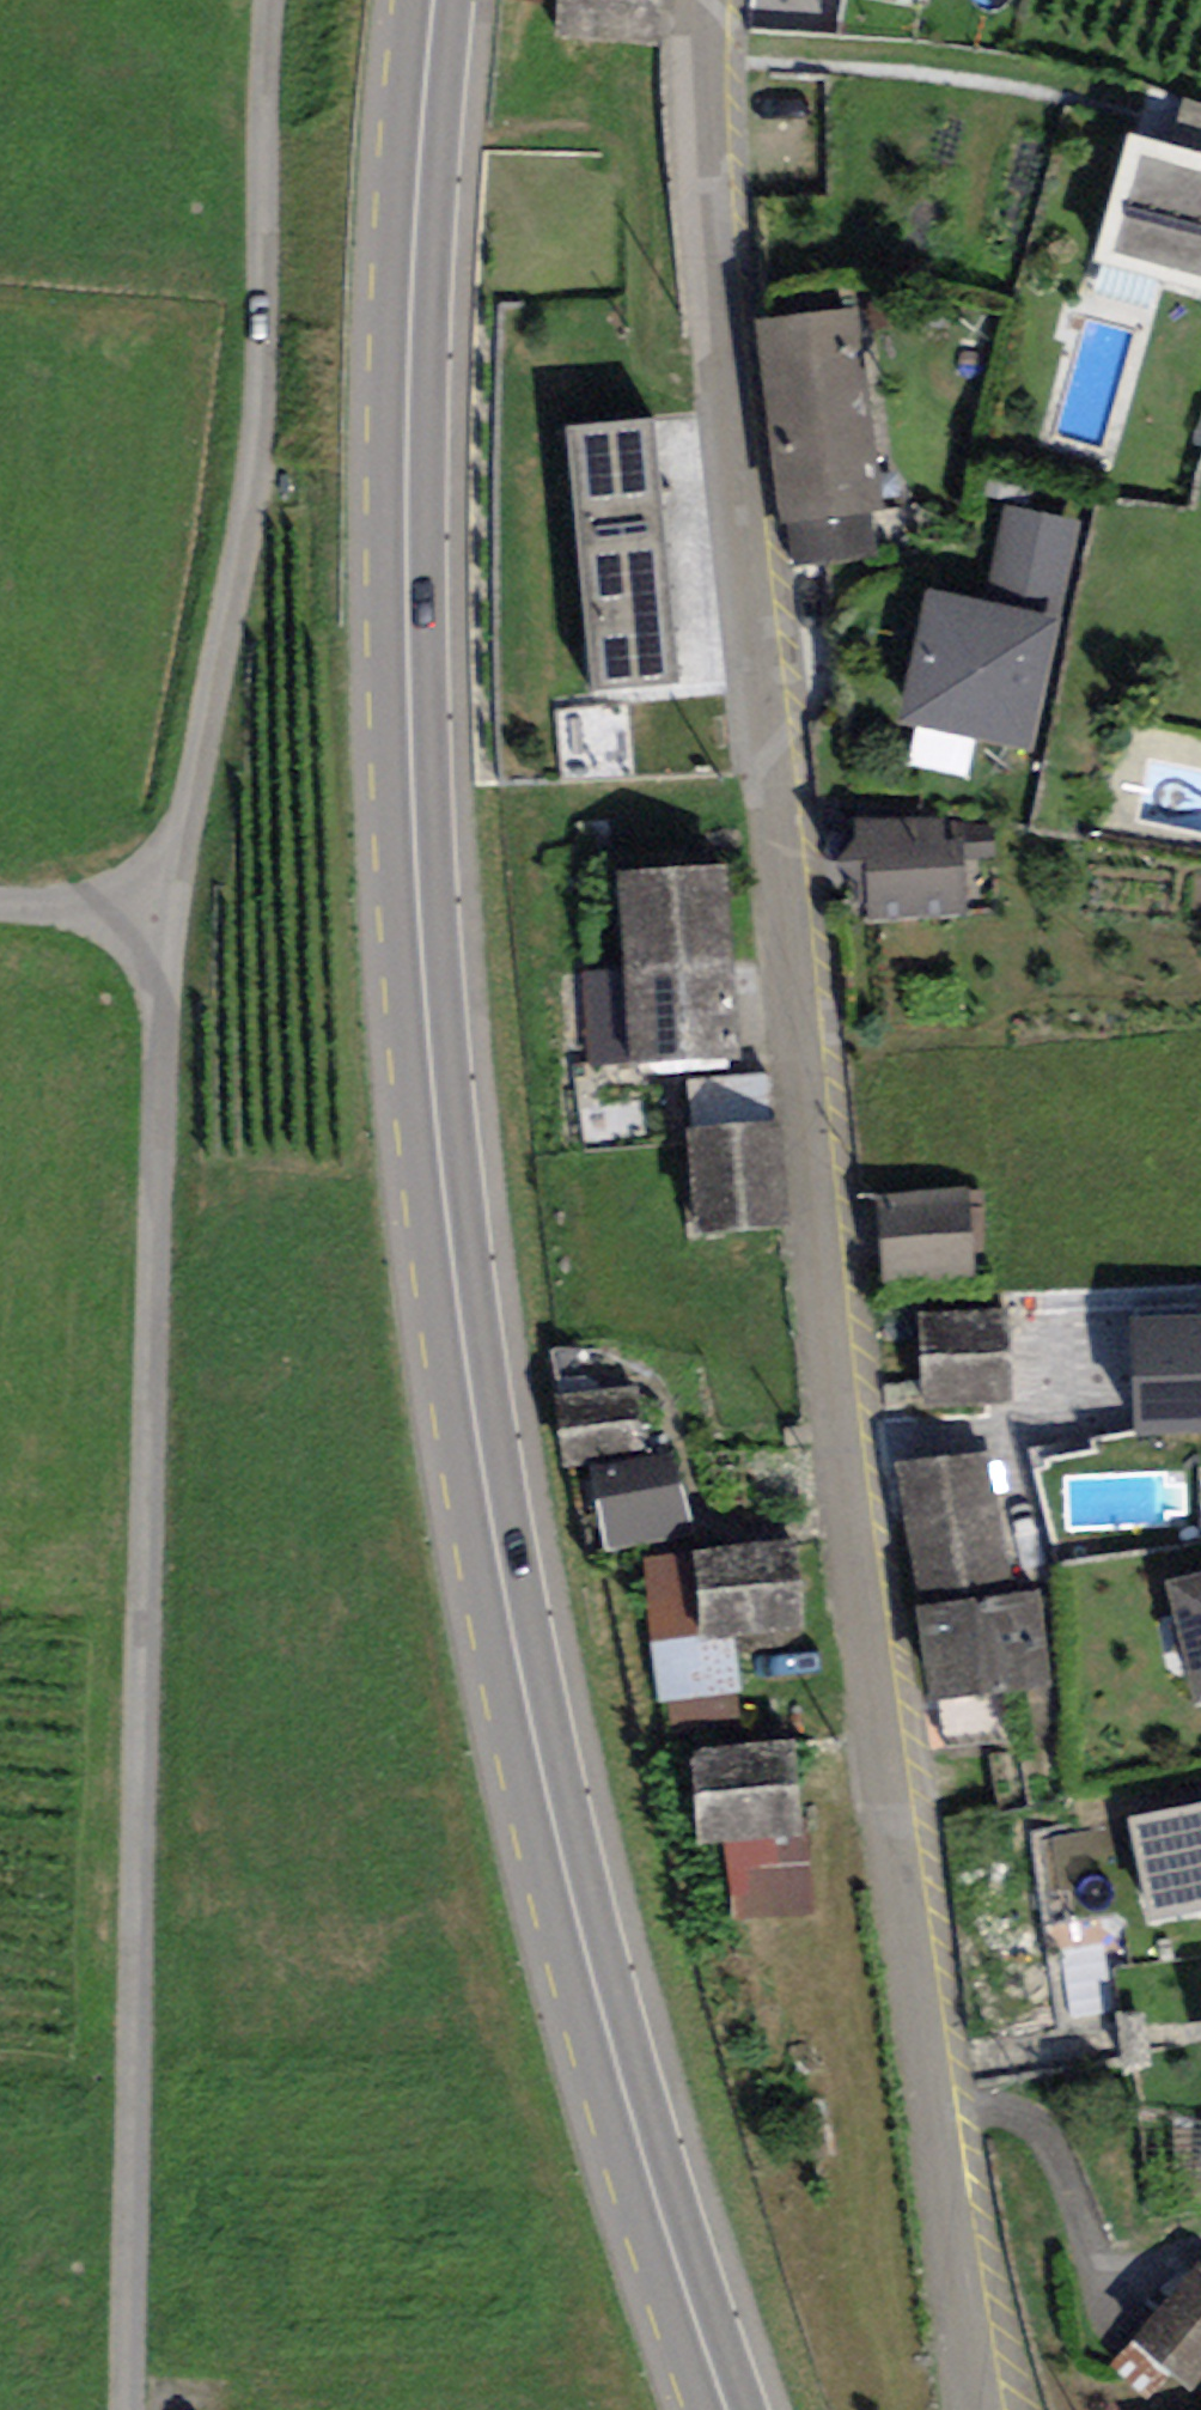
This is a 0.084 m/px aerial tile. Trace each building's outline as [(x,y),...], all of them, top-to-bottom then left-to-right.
[(555,45),(660,50),(663,0),(558,0),(555,45)] [(1130,146),(1096,267),(1200,296),(1200,166),(1130,146)] [(860,323),(757,335),(781,535),(884,522),(860,323)] [(695,422),(565,434),(592,704),(721,691),(695,422)] [(982,611),(925,599),(897,731),(1033,760),(1084,526),(1004,509),(982,611)] [(954,819),(859,830),(871,928),(966,917),(954,819)] [(724,873),(619,882),(635,1073),(739,1065),(724,873)] [(781,1133),(690,1139),(697,1243),(788,1237),(781,1133)] [(966,1202),(875,1213),(884,1287),(975,1277),(966,1202)] [(1003,1313),(913,1322),(923,1418),(1012,1409),(1003,1313)] [(1133,1327),(1137,1441),(1200,1439),(1200,1325),(1133,1327)] [(639,1390),(557,1403),(568,1471),(650,1457),(639,1390)] [(674,1453),(584,1475),(605,1558),(694,1536),(674,1453)] [(989,1454),(894,1472),(918,1598),(1012,1581),(989,1454)] [(1074,1522),(1150,1507),(1142,1467),(1066,1481),(1074,1522)] [(795,1547),(693,1558),(703,1647),(805,1636),(795,1547)] [(1169,1594),(1200,1716),(1200,1586),(1169,1594)] [(1039,1597),(913,1616),(927,1710),(1053,1692),(1039,1597)] [(728,1862),(731,1928),(811,1924),(803,1756),(691,1761),(696,1863),(728,1862)] [(1128,1828),(1150,1935),(1200,1924),(1200,1813),(1128,1828)] [(1193,2253),(1132,2332),(1194,2379),(1200,2369),(1200,2259),(1193,2253)]
